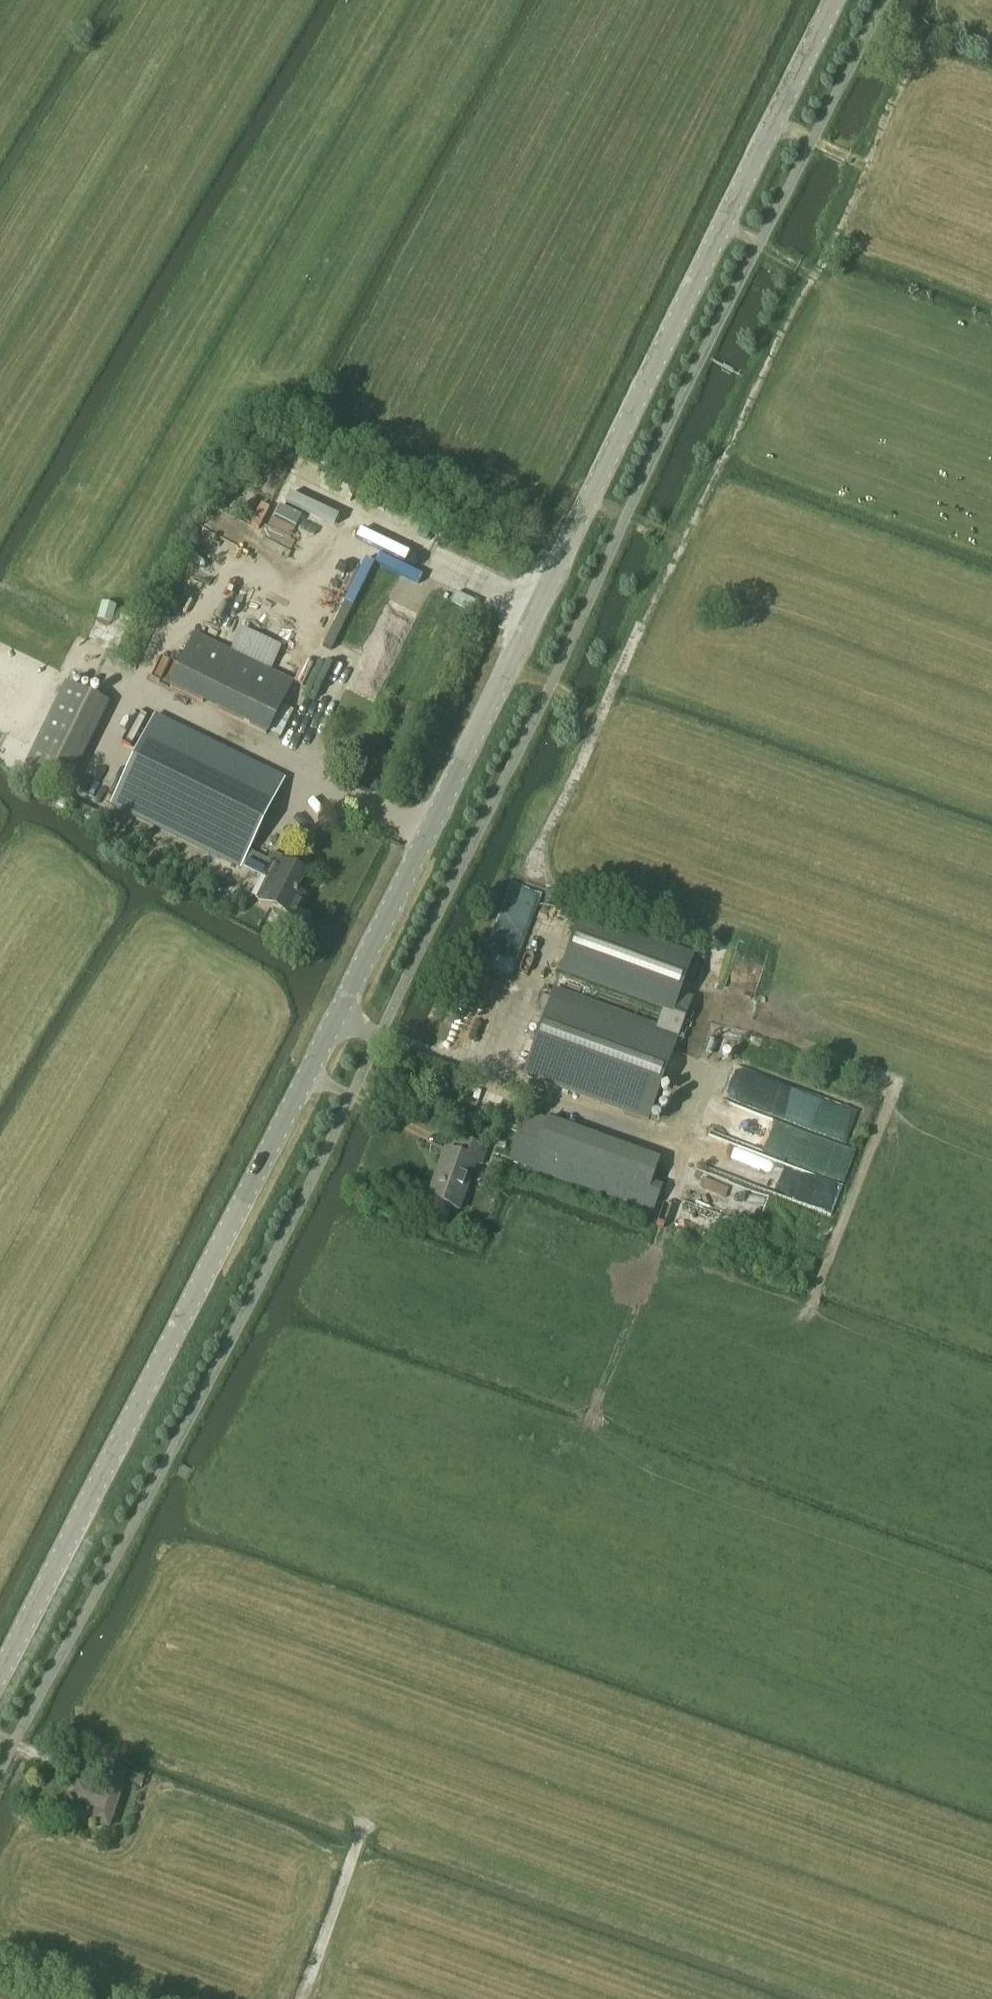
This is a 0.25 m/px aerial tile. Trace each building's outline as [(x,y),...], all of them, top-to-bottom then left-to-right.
[(245,631),(234,654),(293,683),(304,660),(245,631)] [(293,683),(234,654),(194,635),(168,688),(268,737),(293,683)] [(62,681),(25,764),(68,784),(105,700),(62,681)] [(241,868),(249,852),(285,778),(155,714),(109,807),(239,871),(241,868)] [(102,828),(116,835),(121,826),(107,819),(102,828)] [(249,852),(241,868),(270,882),(260,904),(273,911),(273,913),(274,917),(282,921),(288,919),(288,918),(291,919),(301,897),(294,894),(303,876),(297,873),(300,868),(272,854),(269,862),(249,852)] [(239,885),(229,881),(224,893),(234,897),(239,885)] [(530,937),(541,891),(507,884),(496,930),(530,937)] [(672,1017),(681,994),(694,957),(580,916),(558,976),(661,1013),(672,1017)] [(648,1122),(666,1074),(680,1034),(657,1026),(553,989),(522,1077),(648,1122)] [(661,1013),(657,1026),(680,1034),(693,998),(681,994),(672,1017),(661,1013)] [(784,1156),(705,1133),(685,1203),(754,1223),(764,1191),(834,1211),(853,1148),(846,1146),(857,1109),(735,1073),(726,1102),(794,1122),(784,1156)] [(651,1183),(660,1159),(550,1122),(542,1148),(557,1153),(550,1174),(655,1209),(662,1187),(651,1183)] [(460,1142),(455,1155),(445,1151),(427,1200),(458,1211),(475,1163),(480,1165),(485,1151),(460,1142)] [(128,1785),(141,1789),(145,1778),(132,1774),(128,1785)] [(78,1785),(72,1801),(97,1809),(93,1823),(108,1828),(122,1785),(106,1780),(102,1793),(78,1785)]
